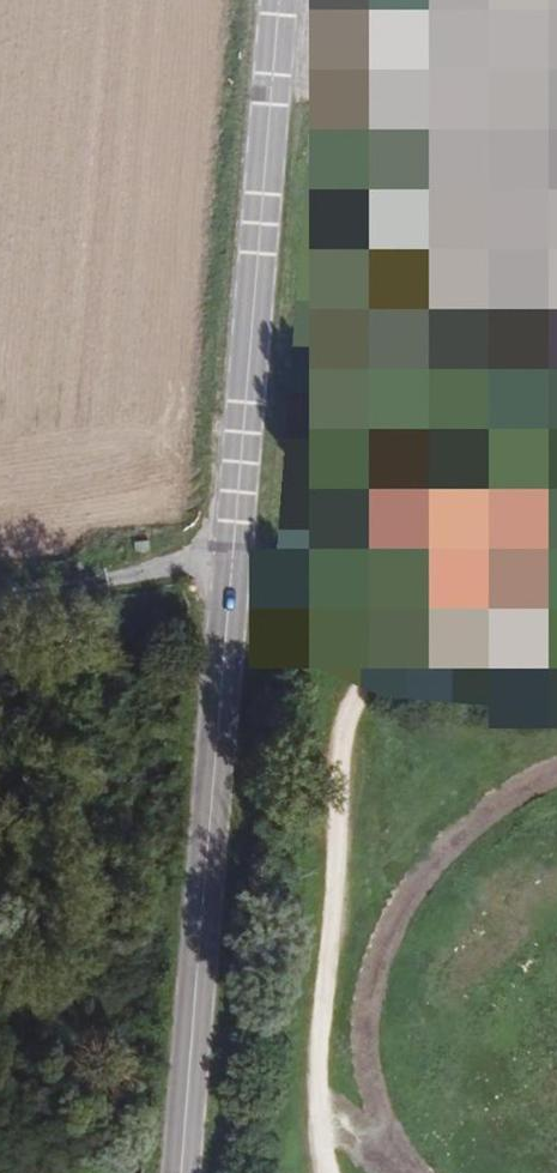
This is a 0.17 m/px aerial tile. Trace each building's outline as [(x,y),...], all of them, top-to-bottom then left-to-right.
[(527,482),(351,466),(343,549),(435,558),(429,620),(513,628),(527,482)]
